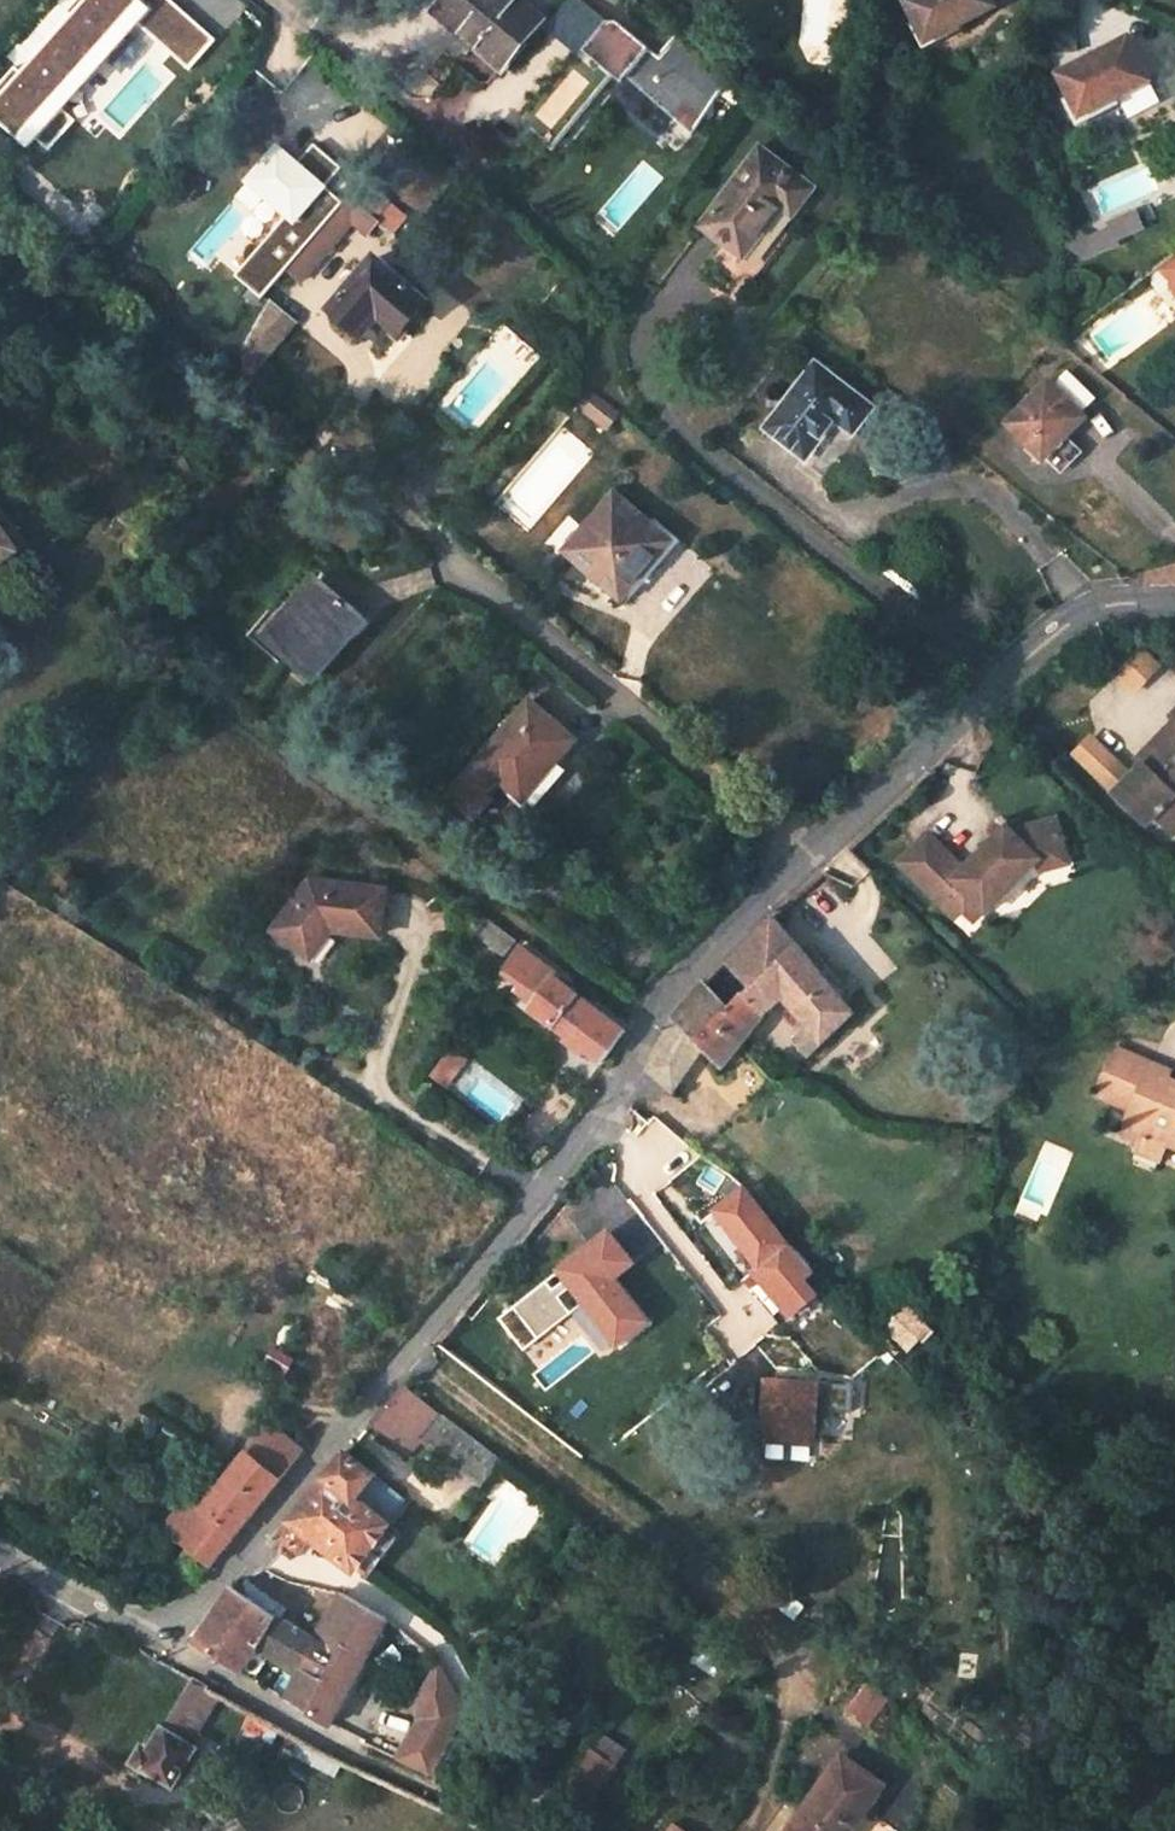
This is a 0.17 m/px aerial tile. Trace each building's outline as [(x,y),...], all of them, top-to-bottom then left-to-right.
[(143,0),(125,0),(96,30),(149,80),(166,61),(172,67),(192,45),(143,0)] [(477,47),(485,38),(509,59),(543,17),(523,0),(447,0),(437,13),(477,47)] [(996,0),(908,0),(907,0),(928,40),(998,5),(996,0)] [(695,134),(734,77),(681,34),(662,57),(619,21),(609,22),(522,126),(554,152),(617,78),(624,84),(629,78),(695,134)] [(509,59),(485,38),(477,47),(503,67),(509,59)] [(1153,79),(1131,38),(1061,73),(1082,113),(1153,79)] [(815,187),(760,146),(701,225),(744,259),(783,208),(793,216),(815,187)] [(299,281),(352,221),(367,233),(376,221),(388,232),(381,238),(386,244),(395,234),(350,196),(286,269),(299,281)] [(1101,232),(1109,245),(1145,224),(1138,211),(1101,232)] [(1161,267),(1174,281),(1174,256),(1161,267)] [(426,300),(374,257),(358,275),(352,271),(343,282),(349,287),(332,308),(362,334),(366,329),(380,313),(391,323),(400,331),(426,300)] [(294,323),(267,300),(243,347),(245,369),(251,374),(294,323)] [(377,339),(391,323),(380,313),(366,329),(377,339)] [(874,408),(818,364),(767,427),(807,459),(836,419),(855,433),(874,408)] [(1085,415),(1049,380),(1008,423),(1044,456),(1085,415)] [(669,540),(614,494),(596,515),(603,522),(590,536),(586,532),(569,553),(620,597),(669,540)] [(0,506),(0,562),(26,545),(0,506)] [(360,614),(320,579),(308,592),(302,587),(287,604),(289,606),(263,636),(289,659),(296,651),(315,667),(360,614)] [(1160,668),(1137,649),(1117,671),(1138,691),(1160,668)] [(528,700),(480,760),(449,798),(476,819),(492,799),(486,795),(500,778),(517,793),(532,776),(543,786),(563,763),(558,759),(574,739),(528,700)] [(1173,715),(1162,728),(1165,731),(1174,740),(1174,717),(1173,715)] [(1165,731),(1138,758),(1143,763),(1116,791),(1148,822),(1156,813),(1174,831),(1174,740),(1165,731)] [(927,834),(898,863),(955,919),(963,911),(973,921),(984,910),(986,912),(1038,859),(1064,852),(1055,819),(1010,831),(1005,827),(963,870),(927,834)] [(1064,852),(1038,859),(1041,870),(1067,864),(1064,852)] [(308,879),(284,913),(316,937),(322,928),(379,934),(384,888),(308,879)] [(316,937),(284,913),(272,930),(304,953),(316,937)] [(855,1012),(774,916),(726,959),(753,987),(733,1008),(706,983),(674,1020),(703,1049),(722,1068),(765,1010),(785,993),(812,1025),(796,1039),(809,1054),(855,1012)] [(625,1029),(557,978),(560,973),(520,944),(511,957),(503,967),(520,981),(513,989),(531,1002),(528,1007),(599,1060),(625,1029)] [(494,979),(503,967),(511,957),(505,953),(491,971),(494,979)] [(674,1092),(703,1049),(674,1020),(651,1073),(674,1092)] [(1165,1080),(1168,1070),(1113,1046),(1093,1093),(1129,1107),(1120,1130),(1138,1137),(1147,1141),(1149,1136),(1168,1143),(1174,1146),(1174,1084),(1165,1080)] [(454,1050),(434,1077),(445,1085),(465,1059),(454,1050)] [(1133,1149),(1161,1160),(1168,1143),(1149,1136),(1147,1141),(1138,1137),(1133,1149)] [(734,1197),(726,1188),(723,1185),(707,1199),(717,1211),(734,1197)] [(754,1196),(747,1187),(734,1197),(717,1211),(761,1268),(756,1273),(793,1317),(820,1294),(807,1279),(818,1271),(792,1242),(791,1242),(782,1232),(776,1224),(754,1196)] [(1043,1208),(1021,1200),(1015,1215),(1037,1223),(1043,1208)] [(790,1211),(776,1224),(782,1232),(796,1219),(790,1211)] [(561,1262),(619,1347),(659,1320),(626,1273),(644,1261),(618,1223),(561,1262)] [(501,1313),(524,1346),(583,1306),(559,1272),(501,1313)] [(826,1427),(826,1374),(769,1374),(769,1427),(826,1427)] [(441,1414),(405,1383),(371,1423),(408,1453),(422,1437),(441,1414)] [(502,1459),(442,1412),(441,1414),(422,1437),(483,1484),(502,1459)] [(253,1455),(281,1479),(305,1449),(275,1427),(253,1455)] [(358,1564),(385,1527),(389,1521),(387,1520),(404,1497),(375,1473),(376,1473),(347,1450),(292,1517),(280,1552),(287,1557),(306,1531),(355,1568),(358,1564)] [(210,1566),(281,1479),(253,1455),(247,1451),(202,1508),(188,1496),(163,1528),(189,1548),(210,1566)] [(368,1571),(396,1534),(385,1527),(358,1564),(368,1571)] [(179,1561),(200,1578),(210,1566),(189,1548),(179,1561)] [(258,1646),(278,1616),(234,1586),(196,1643),(242,1671),(258,1646)] [(341,1591),(315,1637),(278,1616),(258,1646),(302,1670),(289,1701),(330,1725),(388,1618),(341,1591)] [(163,1730),(149,1753),(156,1757),(149,1770),(174,1785),(195,1749),(191,1746),(221,1694),(194,1680),(165,1731),(163,1730)] [(887,1695),(870,1681),(849,1707),(867,1721),(887,1695)] [(432,1773),(467,1712),(450,1684),(427,1719),(406,1761),(432,1773)] [(594,1750),(614,1764),(624,1750),(604,1736),(594,1750)] [(592,1748),(565,1788),(590,1804),(616,1765),(614,1764),(594,1750),(592,1748)] [(142,1749),(134,1764),(148,1772),(149,1770),(156,1757),(149,1753),(142,1749)] [(825,1830),(851,1830),(885,1785),(847,1757),(828,1785),(823,1782),(801,1813),(825,1830)] [(801,1813),(789,1828),(793,1830),(825,1830),(801,1813)]
